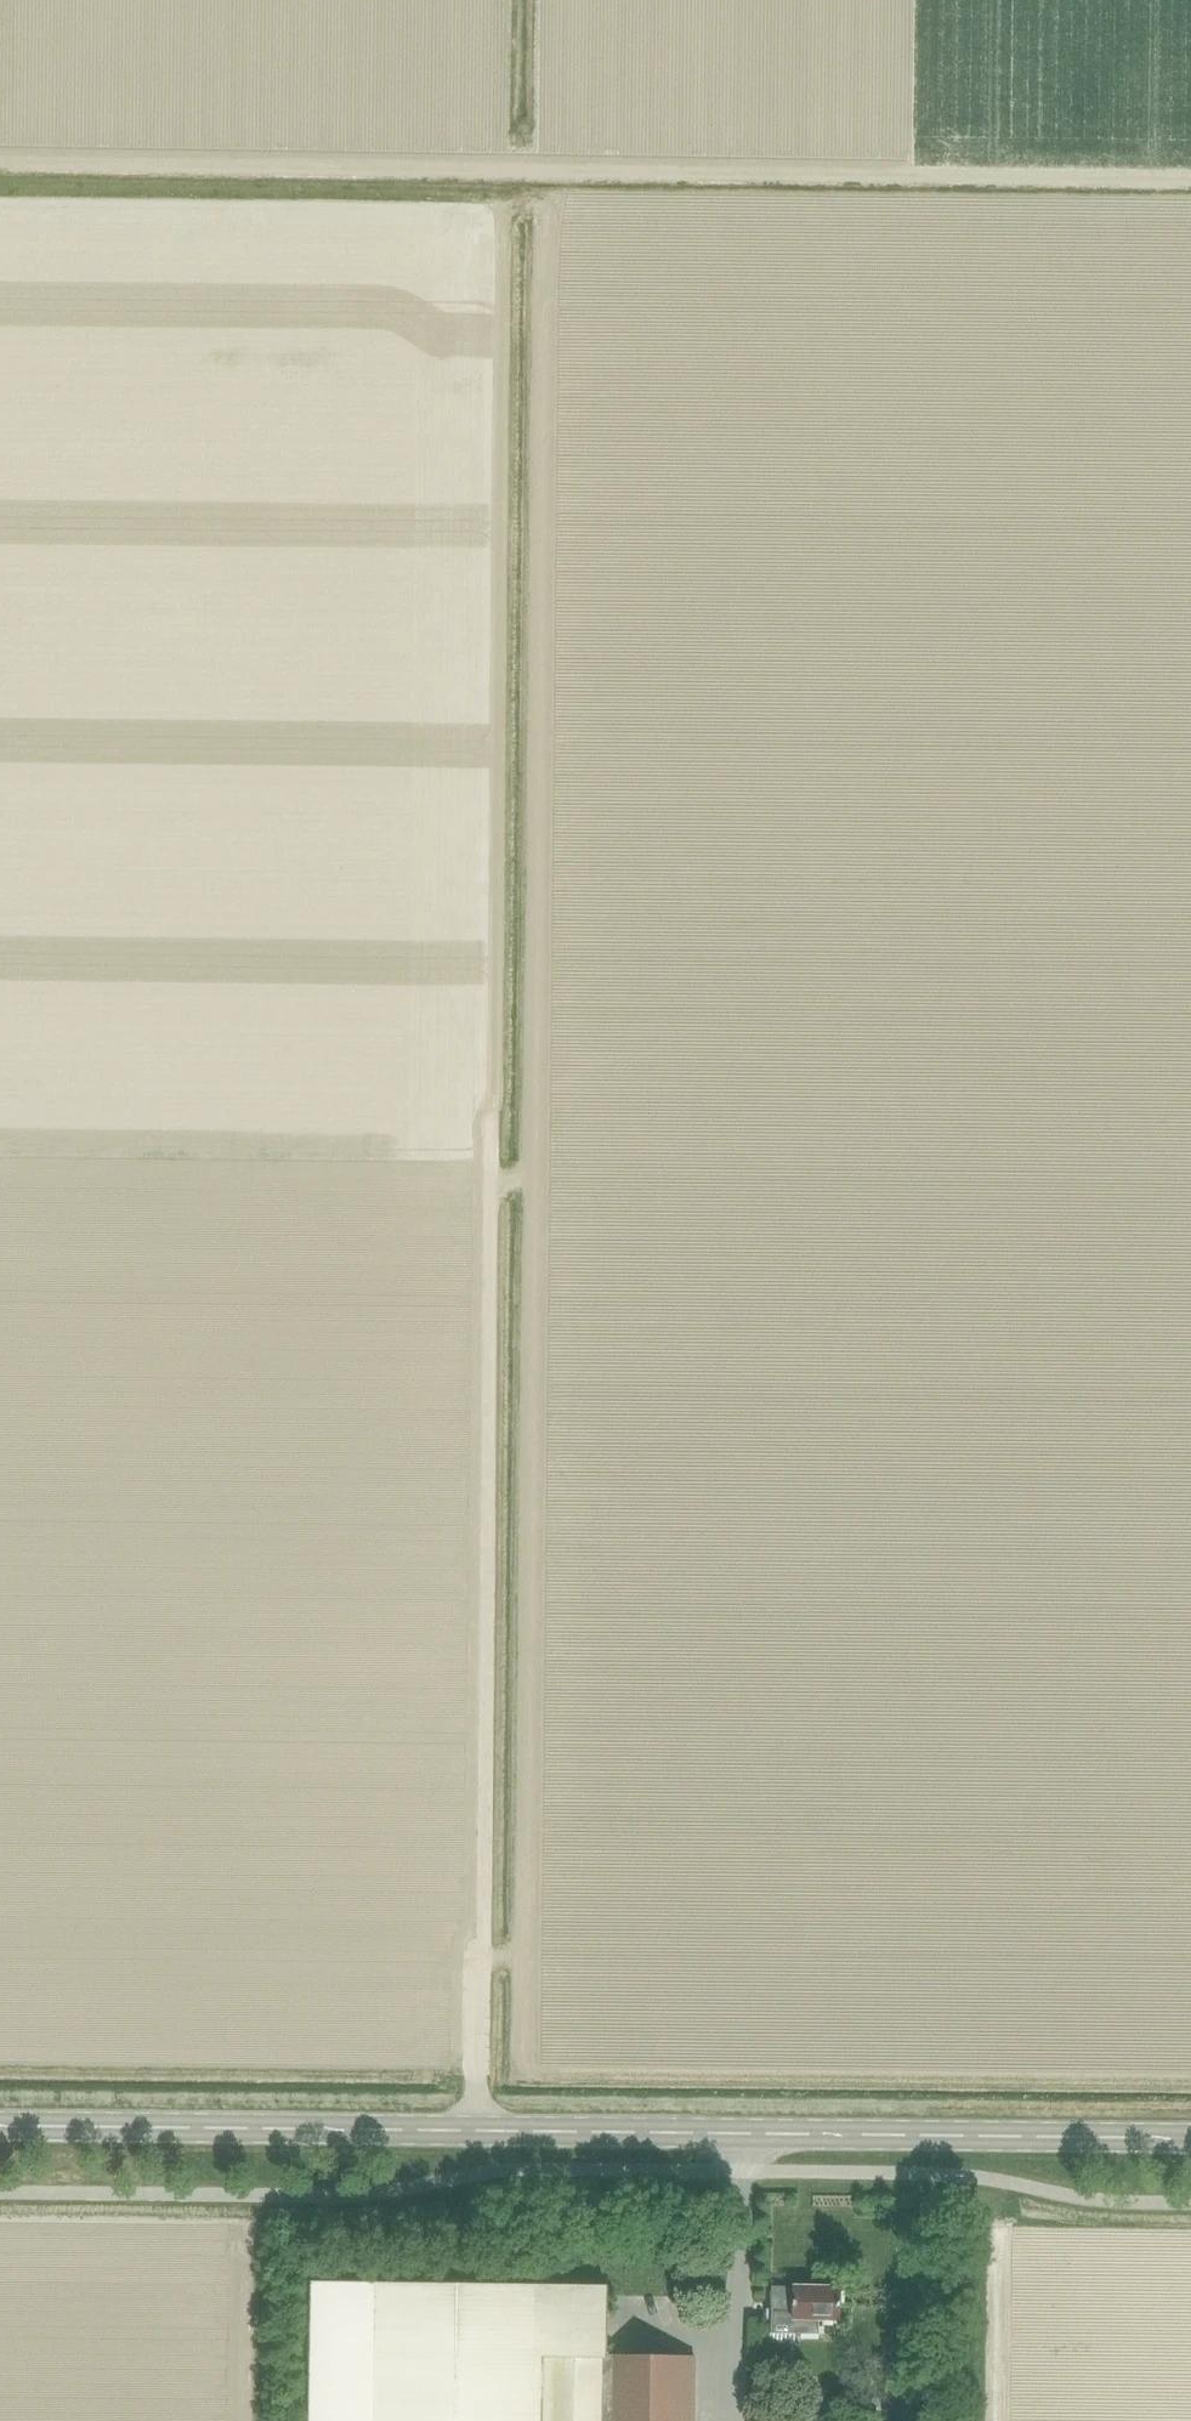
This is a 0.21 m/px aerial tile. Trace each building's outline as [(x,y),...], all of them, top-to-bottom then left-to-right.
[(839,2320),(840,2286),(792,2285),(792,2286),(772,2285),(770,2343),(794,2344),(794,2333),(819,2334),(820,2319),(839,2320)] [(313,2289),(312,2420),(693,2420),(694,2356),(606,2356),(607,2292),(313,2289)]
